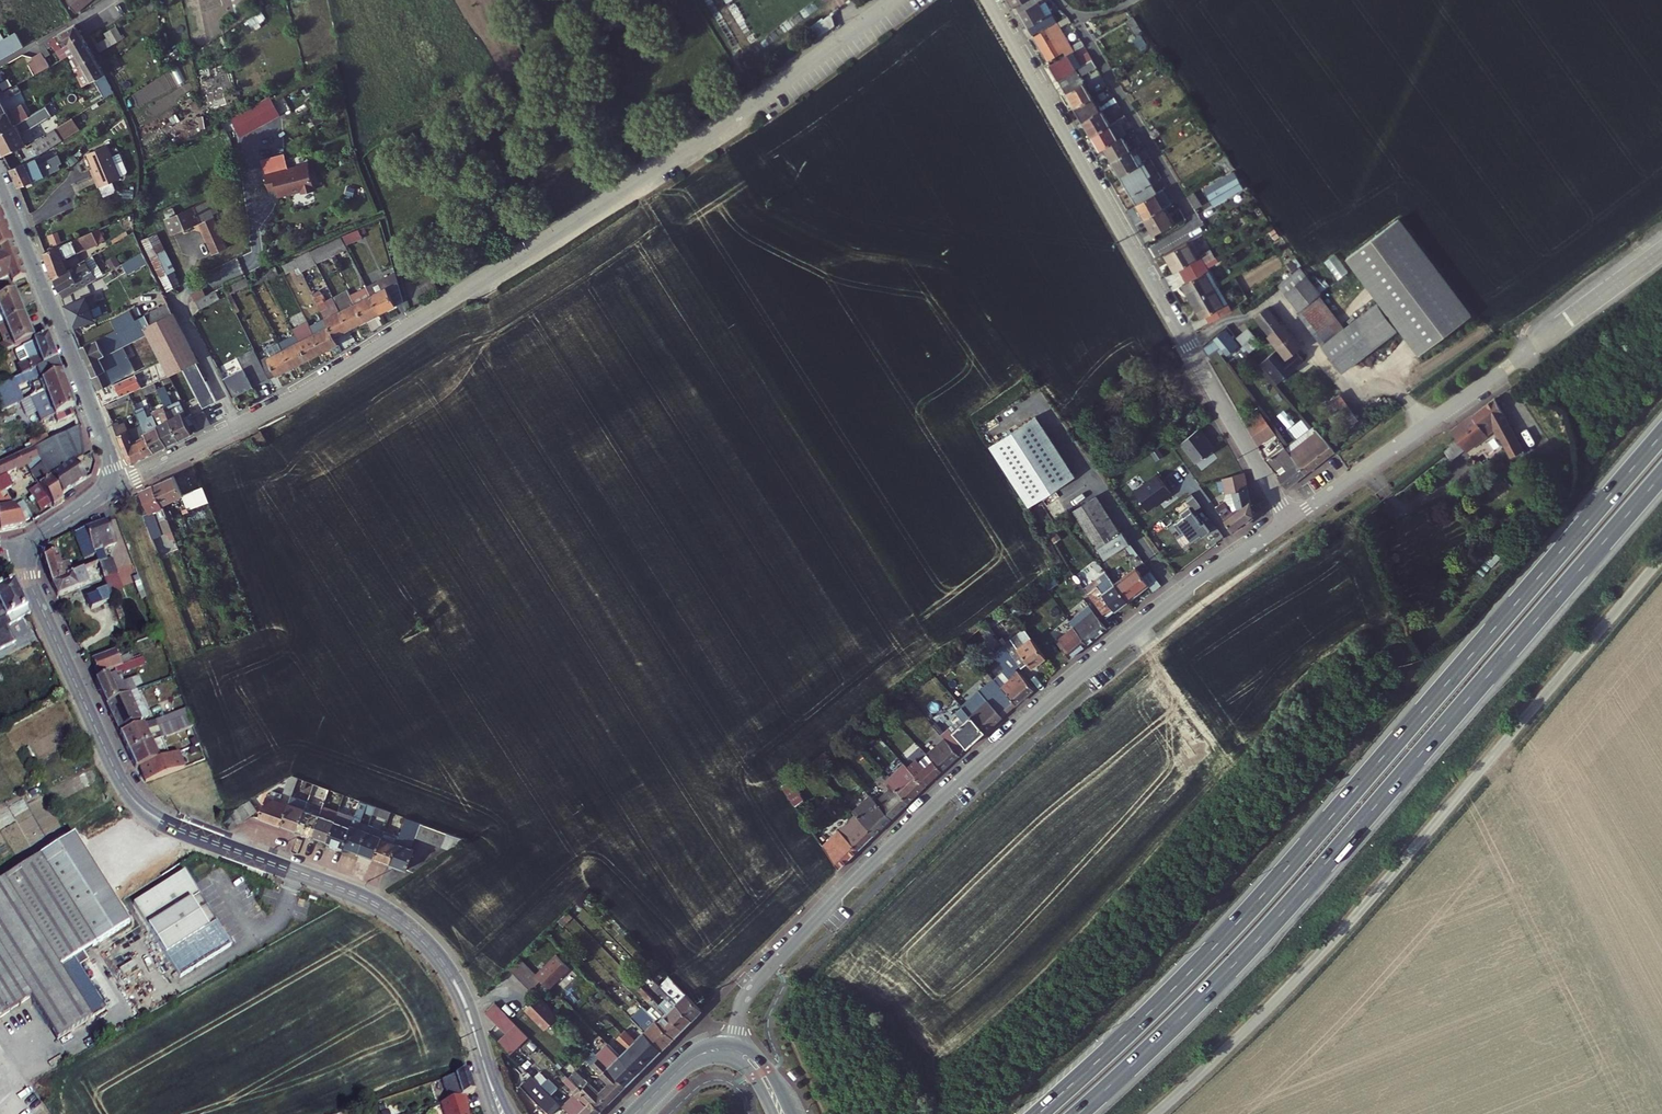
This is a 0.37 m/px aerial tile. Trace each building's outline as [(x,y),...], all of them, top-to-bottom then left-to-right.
[(93,0),(71,0),(78,12),(93,0)] [(149,10),(161,1),(160,0),(149,0),(145,4),(149,10)] [(1019,8),(1033,0),(1014,0),(1019,8)] [(1019,8),(1031,29),(1056,15),(1047,0),(1033,0),(1019,8)] [(1068,12),(1061,15),(1064,20),(1070,16),(1068,12)] [(832,15),(825,21),(832,31),(837,27),(832,15)] [(1057,18),(1032,32),(1040,46),(1066,31),(1060,22),(1057,18)] [(813,29),(821,39),(832,31),(825,21),(813,29)] [(76,26),(38,49),(42,56),(49,68),(66,57),(70,55),(68,51),(72,49),(84,41),(76,26)] [(1072,41),(1066,31),(1040,46),(1046,55),(1062,45),(1066,50),(1073,46),(1084,39),(1082,35),(1072,41)] [(22,51),(17,40),(15,37),(8,41),(0,46),(0,64),(22,51)] [(93,57),(88,49),(84,41),(72,49),(78,60),(76,62),(78,67),(93,57)] [(1049,60),(1058,74),(1075,64),(1078,62),(1093,53),(1089,46),(1077,53),(1073,46),(1066,50),(1049,60)] [(1093,53),(1078,62),(1083,71),(1098,61),(1093,53)] [(49,68),(42,56),(26,65),(28,68),(24,71),(29,80),(49,68)] [(82,88),(103,75),(93,57),(78,67),(76,68),(78,72),(75,74),(82,88)] [(78,72),(76,68),(72,63),(69,64),(75,74),(78,72)] [(1058,74),(1061,80),(1078,70),(1075,64),(1058,74)] [(1082,77),(1078,70),(1061,80),(1074,102),(1091,92),(1082,77)] [(1086,75),(1082,77),(1091,92),(1095,90),(1086,75)] [(22,95),(18,88),(6,95),(10,102),(22,95)] [(92,106),(103,98),(100,92),(88,99),(92,106)] [(1074,102),(1082,116),(1099,106),(1091,92),(1074,102)] [(33,120),(26,109),(13,116),(0,96),(0,138),(1,140),(33,120)] [(271,99),(233,120),(242,136),(249,132),(251,134),(280,117),(271,99)] [(1108,120),(1100,106),(1099,106),(1082,116),(1081,116),(1090,131),(1108,120)] [(1,140),(13,158),(34,144),(29,135),(52,119),(47,110),(33,120),(1,140)] [(78,115),(61,126),(67,137),(84,125),(78,115)] [(1098,145),(1103,142),(1122,131),(1124,130),(1116,115),(1108,120),(1090,131),(1098,145)] [(44,152),(67,137),(61,126),(38,141),(44,152)] [(1130,145),(1122,131),(1103,142),(1111,156),(1130,145)] [(121,148),(115,136),(96,146),(105,164),(102,165),(115,188),(125,183),(126,180),(122,172),(131,169),(130,167),(135,165),(137,162),(132,152),(125,155),(121,148)] [(121,148),(125,155),(132,152),(128,144),(121,148)] [(1111,156),(1119,170),(1142,156),(1137,147),(1133,149),(1131,145),(1130,145),(1111,156)] [(1119,170),(1127,184),(1148,172),(1152,169),(1144,155),(1142,156),(1119,170)] [(68,170),(67,168),(70,166),(66,158),(47,166),(44,159),(19,170),(25,188),(68,170)] [(298,166),(265,173),(267,184),(272,184),(276,185),(276,187),(278,195),(301,190),(304,192),(312,190),(314,187),(309,167),(299,169),(298,166)] [(1230,168),(1201,185),(1209,199),(1238,182),(1230,168)] [(1148,172),(1127,184),(1135,198),(1155,186),(1148,172)] [(1155,186),(1135,198),(1144,212),(1162,202),(1166,199),(1170,197),(1162,183),(1155,186)] [(1192,184),(1185,189),(1192,201),(1200,197),(1192,184)] [(220,194),(214,197),(220,209),(226,206),(220,194)] [(214,197),(179,215),(175,207),(169,210),(179,232),(207,218),(222,251),(236,244),(220,209),(214,197)] [(1162,202),(1172,217),(1175,215),(1166,199),(1162,202)] [(1172,217),(1162,202),(1144,212),(1153,228),(1172,217)] [(5,246),(13,242),(0,205),(0,248),(5,246)] [(117,234),(112,224),(48,251),(58,278),(72,271),(68,260),(121,237),(119,233),(117,234)] [(1399,231),(1346,271),(1419,367),(1471,327),(1399,231)] [(366,233),(344,243),(348,251),(365,243),(363,240),(369,237),(366,233)] [(1194,254),(1184,236),(1162,248),(1172,266),(1176,263),(1182,272),(1204,260),(1199,251),(1194,254)] [(165,238),(146,247),(170,296),(185,289),(179,276),(181,275),(165,238)] [(344,243),(329,250),(334,262),(350,254),(348,251),(344,243)] [(9,278),(12,283),(19,279),(5,246),(0,248),(0,282),(9,278)] [(119,260),(113,249),(104,254),(110,265),(119,260)] [(329,250),(313,257),(319,269),(334,262),(329,250)] [(128,272),(147,264),(142,254),(123,262),(128,272)] [(1336,279),(1347,273),(1335,255),(1325,261),(1336,279)] [(313,257),(298,265),(303,277),(319,269),(313,257)] [(1219,286),(1204,260),(1182,272),(1186,280),(1181,283),(1191,301),(1213,289),(1219,286)] [(58,278),(66,300),(100,281),(90,261),(72,271),(58,278)] [(288,280),(289,283),(303,277),(298,265),(283,271),(284,272),(288,280)] [(271,278),(275,286),(288,280),(284,272),(271,278)] [(1298,321),(1320,306),(1324,303),(1304,276),(1279,294),(1298,321)] [(227,284),(229,291),(250,286),(248,279),(227,284)] [(397,283),(404,310),(406,310),(399,282),(397,283)] [(404,310),(397,283),(370,296),(382,321),(404,310)] [(438,292),(432,283),(419,292),(425,300),(438,292)] [(1219,286),(1213,289),(1223,307),(1229,304),(1219,286)] [(1223,307),(1213,289),(1191,301),(1201,318),(1206,316),(1210,325),(1233,312),(1229,304),(1223,307)] [(195,301),(198,307),(209,302),(206,296),(195,301)] [(382,321),(370,296),(354,303),(366,328),(382,321)] [(0,304),(0,319),(2,322),(0,323),(0,333),(6,331),(25,321),(13,297),(0,304)] [(209,302),(198,307),(202,316),(222,306),(218,298),(209,302)] [(336,306),(340,313),(350,336),(366,328),(354,303),(352,298),(336,306)] [(1344,338),(1320,306),(1298,321),(1296,323),(1320,355),(1344,338)] [(118,384),(111,385),(98,391),(104,408),(127,398),(132,396),(138,393),(151,387),(197,365),(169,307),(137,323),(117,332),(82,348),(93,379),(106,373),(125,363),(119,351),(152,336),(164,361),(135,375),(136,377),(118,384)] [(117,332),(137,323),(131,312),(112,321),(117,332)] [(340,313),(324,321),(329,332),(334,343),(350,336),(340,313)] [(1283,332),(1281,334),(1268,316),(1258,323),(1271,341),(1268,343),(1284,364),(1299,354),(1283,332)] [(1376,316),(1357,330),(1376,357),(1397,343),(1376,316)] [(17,354),(36,344),(25,321),(6,331),(17,354)] [(324,358),(315,339),(309,327),(293,334),(296,341),(308,366),(324,358)] [(1344,338),(1320,355),(1340,382),(1376,357),(1357,330),(1344,338)] [(11,357),(17,354),(6,331),(0,333),(0,336),(7,350),(11,357)] [(334,343),(329,332),(315,339),(324,358),(338,351),(334,343)] [(1248,332),(1236,341),(1243,349),(1249,357),(1260,349),(1248,332)] [(1230,333),(1209,349),(1211,352),(1214,357),(1226,350),(1229,356),(1233,354),(1233,355),(1243,349),(1236,341),(1230,333)] [(58,367),(49,341),(26,353),(26,357),(15,362),(16,364),(13,366),(18,377),(11,381),(14,389),(15,389),(58,367)] [(308,366),(296,341),(281,348),(284,354),(293,373),(308,366)] [(293,373),(284,354),(281,348),(280,346),(266,353),(269,361),(260,365),(270,385),(293,373)] [(11,357),(7,350),(0,353),(0,362),(11,357)] [(42,392),(64,381),(59,367),(58,367),(15,389),(19,397),(22,395),(29,397),(31,397),(42,392)] [(111,385),(106,373),(93,379),(98,391),(111,385)] [(1321,385),(1315,377),(1310,380),(1315,388),(1321,385)] [(46,400),(66,390),(64,381),(42,392),(46,400)] [(141,399),(154,393),(151,387),(138,393),(141,399)] [(19,397),(15,389),(14,389),(0,396),(0,412),(21,402),(19,397)] [(36,415),(70,398),(66,390),(46,400),(32,406),(36,415)] [(177,443),(189,438),(179,418),(182,417),(176,405),(169,409),(160,391),(154,393),(162,410),(177,443)] [(145,437),(153,454),(165,449),(155,430),(149,433),(132,396),(127,398),(130,404),(145,437)] [(71,403),(70,398),(36,415),(37,418),(37,417),(39,419),(71,403)] [(106,415),(130,404),(127,398),(104,408),(106,415)] [(1340,401),(1322,414),(1341,440),(1359,427),(1340,401)] [(25,410),(21,402),(0,412),(0,415),(3,421),(25,410)] [(71,403),(39,419),(37,417),(37,418),(43,431),(56,425),(57,426),(72,419),(76,417),(71,403)] [(165,449),(177,443),(162,410),(157,412),(149,416),(155,430),(165,449)] [(221,423),(214,410),(188,422),(194,435),(221,423)] [(1251,421),(1254,426),(1264,420),(1261,414),(1251,421)] [(1517,458),(1500,425),(1493,414),(1480,424),(1490,441),(1505,465),(1517,458)] [(59,432),(75,424),(72,419),(57,426),(59,432)] [(1264,420),(1254,426),(1250,429),(1259,446),(1275,436),(1264,420)] [(1044,423),(993,455),(1033,515),(1058,498),(1068,491),(1076,486),(1059,459),(1061,458),(1070,472),(1080,465),(1061,435),(1054,439),(1044,423)] [(1490,441),(1480,424),(1470,431),(1480,447),(1490,441)] [(153,454),(145,437),(131,444),(123,426),(118,428),(116,425),(111,427),(124,464),(129,465),(153,454)] [(1292,444),(1283,450),(1290,460),(1318,440),(1310,431),(1302,437),(1294,426),(1284,433),(1292,444)] [(82,457),(79,429),(37,448),(57,489),(83,477),(75,460),(82,457)] [(1183,446),(1199,466),(1217,452),(1207,439),(1208,438),(1203,431),(1183,446)] [(1458,460),(1459,462),(1481,449),(1480,447),(1470,431),(1450,445),(1458,460)] [(1318,440),(1290,460),(1303,478),(1333,456),(1318,440)] [(258,456),(253,445),(247,448),(251,459),(258,456)] [(37,448),(0,465),(0,494),(6,493),(12,488),(5,476),(15,472),(19,473),(27,470),(36,488),(29,493),(40,512),(51,507),(53,509),(63,504),(57,489),(37,448)] [(1285,490),(1303,478),(1290,460),(1283,450),(1267,460),(1275,471),(1280,479),(1278,481),(1285,490)] [(1459,462),(1458,460),(1446,468),(1452,480),(1465,472),(1459,462)] [(175,498),(167,477),(148,485),(157,508),(176,500),(175,498)] [(1132,496),(1146,515),(1162,504),(1163,506),(1171,500),(1156,479),(1132,496)] [(1242,480),(1221,485),(1224,499),(1212,505),(1217,512),(1222,508),(1229,518),(1237,511),(1234,492),(1244,490),(1242,480)] [(148,485),(134,492),(143,515),(147,513),(151,511),(152,515),(160,535),(167,532),(157,508),(148,485)] [(202,502),(197,489),(186,494),(192,506),(202,502)] [(1217,512),(1233,536),(1251,523),(1244,490),(1234,492),(1237,511),(1229,518),(1222,508),(1217,512)] [(1067,512),(1077,505),(1068,491),(1058,498),(1067,512)] [(10,532),(22,530),(21,522),(6,493),(0,494),(0,532),(10,532)] [(186,494),(175,498),(176,500),(180,511),(192,506),(186,494)] [(1103,562),(1127,547),(1120,535),(1118,536),(1096,501),(1073,516),(1103,562)] [(1181,537),(1188,547),(1200,538),(1202,540),(1207,537),(1201,529),(1199,530),(1187,514),(1179,519),(1181,522),(1171,530),(1178,539),(1181,537)] [(140,520),(155,557),(164,554),(148,517),(140,520)] [(112,543),(103,521),(79,531),(89,556),(99,581),(113,575),(107,560),(101,562),(97,550),(111,545),(112,543)] [(89,556),(79,531),(70,534),(80,560),(89,556)] [(38,558),(49,582),(68,574),(62,561),(55,565),(47,544),(40,548),(38,558)] [(1129,566),(1108,583),(1124,606),(1147,590),(1129,566)] [(49,582),(56,596),(89,581),(83,568),(68,574),(49,582)] [(140,595),(131,572),(127,574),(136,596),(140,595)] [(117,585),(113,575),(99,581),(102,590),(103,591),(117,585)] [(1084,593),(1103,622),(1124,606),(1108,583),(1105,578),(1084,593)] [(19,644),(12,629),(35,617),(18,584),(0,594),(0,654),(19,644)] [(81,601),(84,606),(105,597),(103,591),(102,590),(90,595),(91,596),(81,601)] [(1088,611),(1067,628),(1075,638),(1081,647),(1102,630),(1088,611)] [(1056,637),(1049,642),(1064,662),(1081,647),(1075,638),(1072,640),(1067,633),(1058,640),(1056,637)] [(1028,673),(1042,664),(1027,644),(1014,653),(1012,649),(1004,654),(1017,673),(1025,668),(1028,673)] [(98,673),(109,669),(116,666),(124,663),(117,645),(90,656),(98,673)] [(130,660),(134,668),(140,665),(137,658),(130,660)] [(116,666),(117,670),(119,674),(134,668),(130,660),(124,663),(116,666)] [(110,672),(94,678),(106,702),(137,689),(136,687),(143,684),(139,673),(119,681),(117,676),(113,677),(110,672)] [(1013,691),(1002,700),(1010,711),(1028,695),(1012,675),(1009,678),(1010,681),(1007,683),(1013,691)] [(137,689),(106,702),(118,726),(149,713),(138,689),(137,689)] [(968,723),(981,738),(1000,720),(988,705),(971,719),(969,716),(966,719),(968,723)] [(142,721),(120,730),(129,748),(151,739),(142,721)] [(951,734),(949,735),(965,753),(981,738),(968,723),(953,736),(951,734)] [(965,753),(949,735),(948,736),(950,738),(943,745),(956,761),(965,753)] [(129,748),(137,765),(142,763),(159,756),(151,739),(129,748)] [(956,761),(943,745),(925,762),(938,778),(956,761)] [(180,748),(159,756),(142,763),(149,779),(187,764),(180,748)] [(904,780),(891,792),(905,808),(938,778),(925,762),(908,777),(905,773),(901,777),(904,780)] [(308,787),(303,800),(299,811),(306,814),(308,808),(314,790),(308,787)] [(887,797),(874,808),(888,824),(905,808),(891,792),(889,791),(885,794),(887,797)] [(223,818),(230,828),(256,810),(249,800),(223,818)] [(852,816),(854,818),(871,839),(888,824),(874,808),(868,801),(852,816)] [(282,810),(275,829),(298,837),(305,817),(296,814),(298,807),(288,804),(287,807),(284,807),(283,810),(282,810)] [(305,817),(298,837),(312,842),(319,822),(323,812),(308,808),(306,814),(305,817)] [(354,824),(343,853),(358,859),(365,840),(376,809),(371,808),(365,824),(364,827),(361,827),(354,824)] [(247,842),(268,828),(262,817),(268,815),(266,812),(239,830),(247,842)] [(319,822),(312,842),(328,848),(337,823),(339,814),(333,812),(329,826),(319,822)] [(274,824),(268,815),(262,817),(268,828),(274,824)] [(871,839),(854,818),(838,833),(854,855),(871,839)] [(337,823),(328,848),(343,853),(350,834),(351,831),(354,823),(343,820),(340,828),(338,827),(339,824),(337,823)] [(411,856),(405,875),(422,881),(430,861),(426,858),(432,841),(456,850),(461,838),(422,825),(416,844),(411,856)] [(820,850),(835,874),(854,855),(838,833),(820,850)] [(25,993),(56,1040),(103,1008),(71,958),(125,923),(106,894),(102,887),(69,835),(0,880),(0,1009),(25,993)] [(397,851),(390,870),(405,875),(411,856),(416,844),(401,839),(397,851)] [(380,845),(382,842),(375,840),(374,842),(365,840),(358,859),(373,864),(380,845)] [(373,864),(390,870),(397,851),(398,848),(391,846),(390,849),(380,845),(373,864)] [(162,954),(214,923),(183,875),(148,897),(142,901),(132,907),(162,954)] [(136,891),(142,901),(148,897),(140,885),(115,879),(102,887),(106,894),(116,887),(136,891)] [(230,948),(214,923),(162,954),(179,981),(230,948)] [(559,952),(539,972),(545,978),(553,986),(572,966),(559,952)] [(523,956),(512,968),(534,989),(545,978),(539,972),(523,956)] [(700,1005),(667,972),(657,982),(660,985),(690,1015),(700,1005)] [(690,1015),(660,985),(656,989),(665,998),(660,1003),(682,1024),(690,1015)] [(548,1028),(562,1015),(542,995),(528,1008),(548,1028)] [(496,1001),(485,1011),(497,1023),(507,1012),(496,1001)] [(647,1001),(644,1005),(673,1033),(682,1024),(660,1003),(658,1005),(663,1009),(659,1013),(647,1001)] [(673,1033),(644,1005),(637,1010),(649,1022),(643,1028),(660,1045),(673,1033)] [(624,1025),(618,1030),(647,1058),(660,1045),(643,1028),(635,1020),(627,1028),(624,1025)] [(647,1058),(618,1030),(613,1035),(624,1045),(618,1050),(637,1069),(647,1058)] [(637,1069),(618,1050),(608,1041),(597,1052),(626,1080),(637,1069)] [(626,1080),(597,1052),(592,1056),(595,1060),(592,1062),(608,1078),(599,1087),(609,1096),(626,1080)] [(609,1096),(599,1087),(583,1072),(580,1075),(573,1067),(569,1071),(578,1081),(602,1103),(609,1096)] [(559,1099),(529,1069),(519,1079),(549,1109),(559,1099)] [(472,1095),(465,1074),(438,1082),(442,1090),(451,1086),(454,1093),(443,1097),(445,1103),(462,1098),(472,1095)] [(578,1081),(574,1084),(576,1088),(574,1089),(585,1100),(581,1104),(573,1112),(575,1113),(591,1113),(602,1103),(578,1081)] [(462,1098),(445,1103),(438,1106),(441,1113),(464,1113),(462,1108),(465,1107),(462,1098)]
